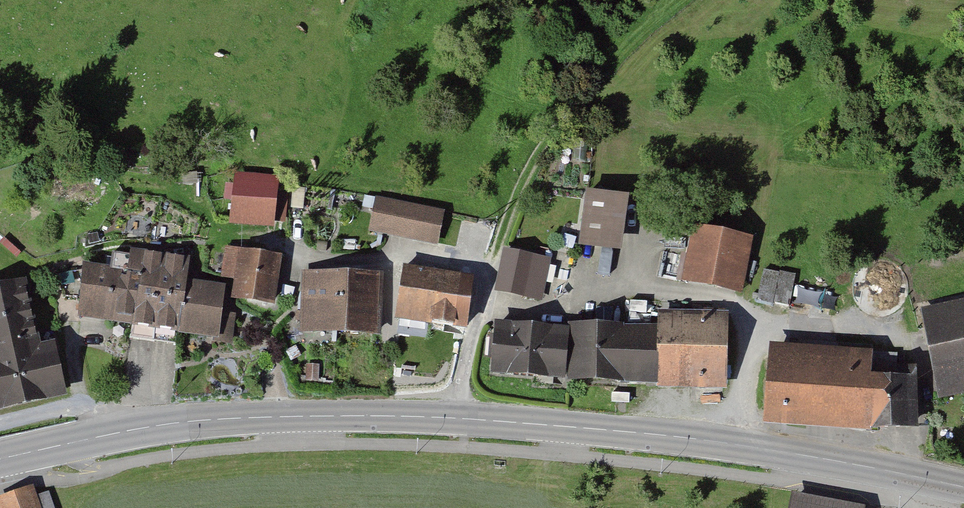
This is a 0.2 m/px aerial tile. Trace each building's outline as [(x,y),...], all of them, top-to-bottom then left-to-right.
[(286,177),(236,174),(233,219),(283,222),(286,177)] [(628,198),(588,193),(582,245),(622,250),(628,198)] [(443,211),(378,196),(370,231),(435,246),(443,211)] [(752,239),(694,228),(683,282),(742,293),(752,239)] [(283,256),(228,248),(224,276),(236,278),(233,295),(276,302),(283,256)] [(549,258),(505,249),(497,290),(540,299),(549,258)] [(130,270),(85,265),(80,319),(220,334),(225,286),(192,283),(194,260),(131,253),(130,270)] [(474,276),(406,267),(399,316),(467,325),(474,276)] [(810,307),(815,276),(765,269),(760,300),(810,307)] [(382,274),(302,272),(301,330),(381,332),(382,274)] [(70,399),(57,341),(43,345),(29,281),(0,288),(0,414),(70,399)] [(922,306),(940,396),(963,392),(963,298),(922,306)] [(661,325),(494,320),(492,379),(728,387),(730,315),(661,312),(661,325)] [(877,351),(772,346),(768,424),(917,431),(919,376),(876,374),(877,351)] [(35,489),(0,499),(0,507),(41,507),(35,489)] [(792,496),(790,507),(861,507),(792,496)]
